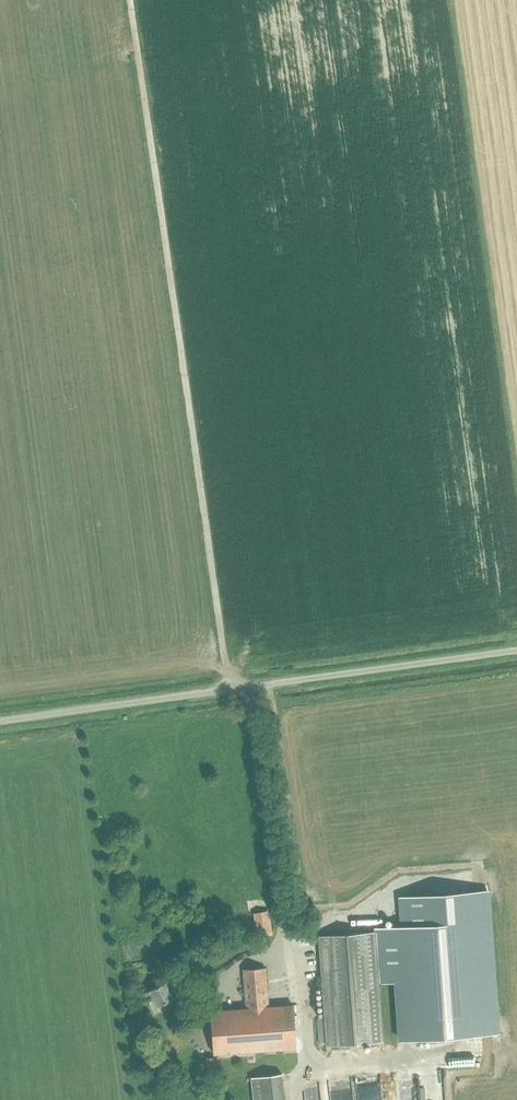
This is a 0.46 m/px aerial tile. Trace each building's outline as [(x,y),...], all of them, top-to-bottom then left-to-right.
[(403,926),(375,928),(375,932),(379,983),(396,982),(400,1041),(498,1034),(487,890),(401,897),(403,926)] [(252,914),(256,939),(273,936),(268,911),(252,914)] [(318,936),(326,1046),(383,1042),(379,983),(375,932),(318,936)] [(296,1048),(293,1005),(269,1006),(266,968),(243,970),(246,1008),(211,1011),(214,1054),(296,1048)] [(157,1007),(186,992),(178,976),(142,995),(146,1002),(153,998),(157,1007)] [(206,1058),(208,1076),(216,1075),(215,1057),(206,1058)] [(251,1077),(254,1099),(285,1099),(282,1074),(268,1075),(251,1077)]
